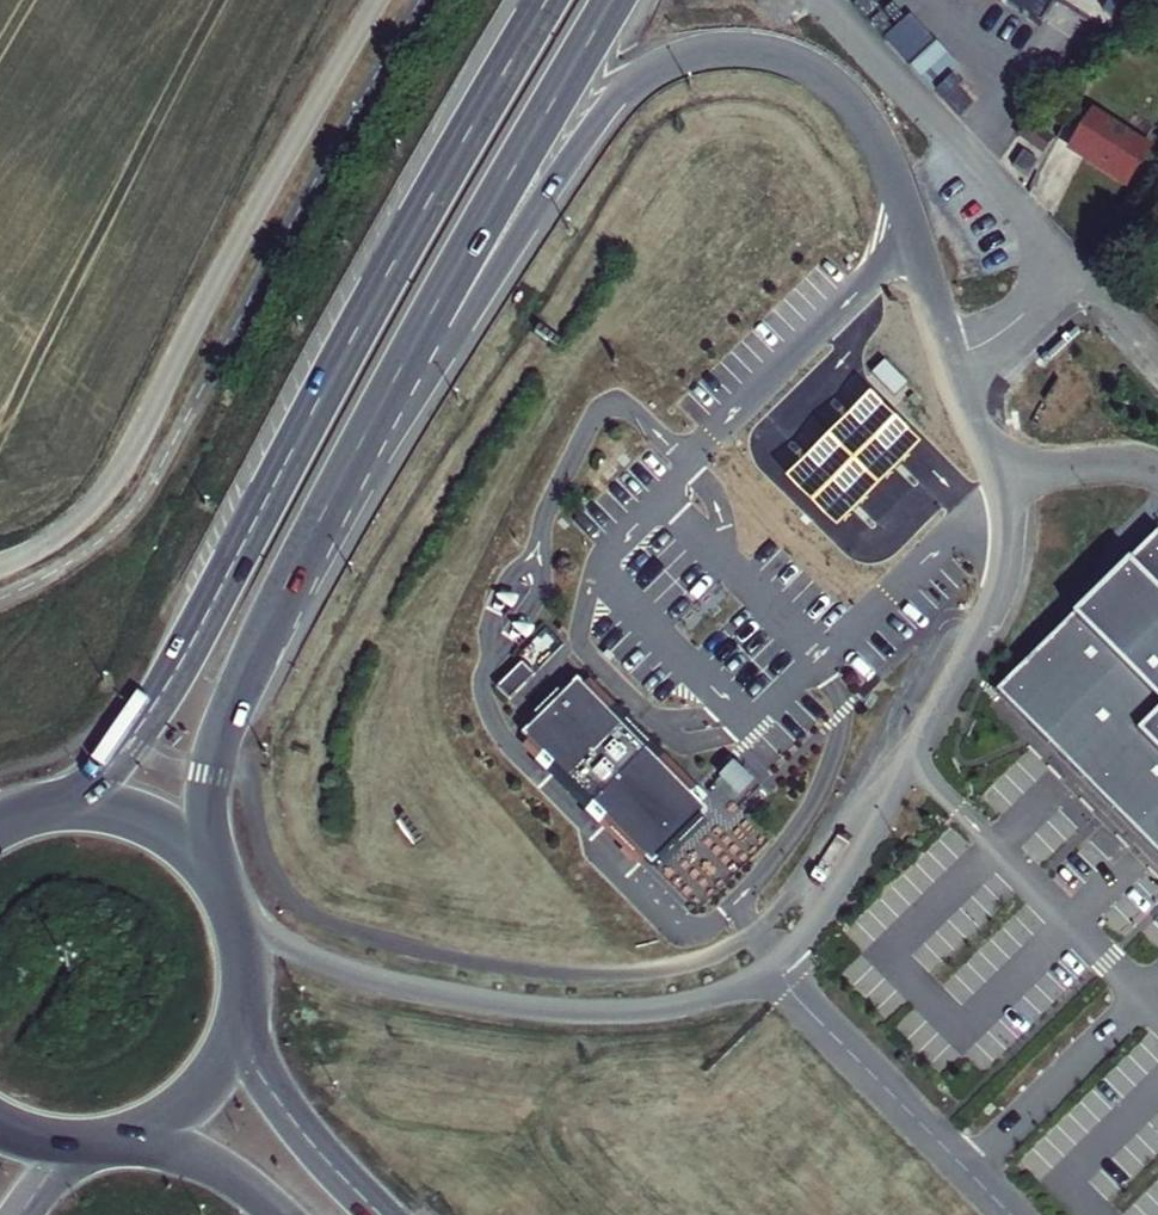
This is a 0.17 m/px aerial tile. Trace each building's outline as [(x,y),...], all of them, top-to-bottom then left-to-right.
[(1044,27),(1061,0),(1000,0),(1044,27)] [(915,13),(888,29),(924,90),(952,74),(915,13)] [(1142,144),(1092,113),(1069,147),(1120,179),(1142,144)] [(886,359),(873,371),(895,394),(908,382),(886,359)] [(998,691),(1157,855),(1157,535),(998,691)] [(518,652),(523,657),(537,671),(564,644),(545,625),(518,652)] [(495,685),(509,699),(537,671),(523,657),(495,685)] [(578,673),(522,728),(651,860),(708,805),(578,673)]
